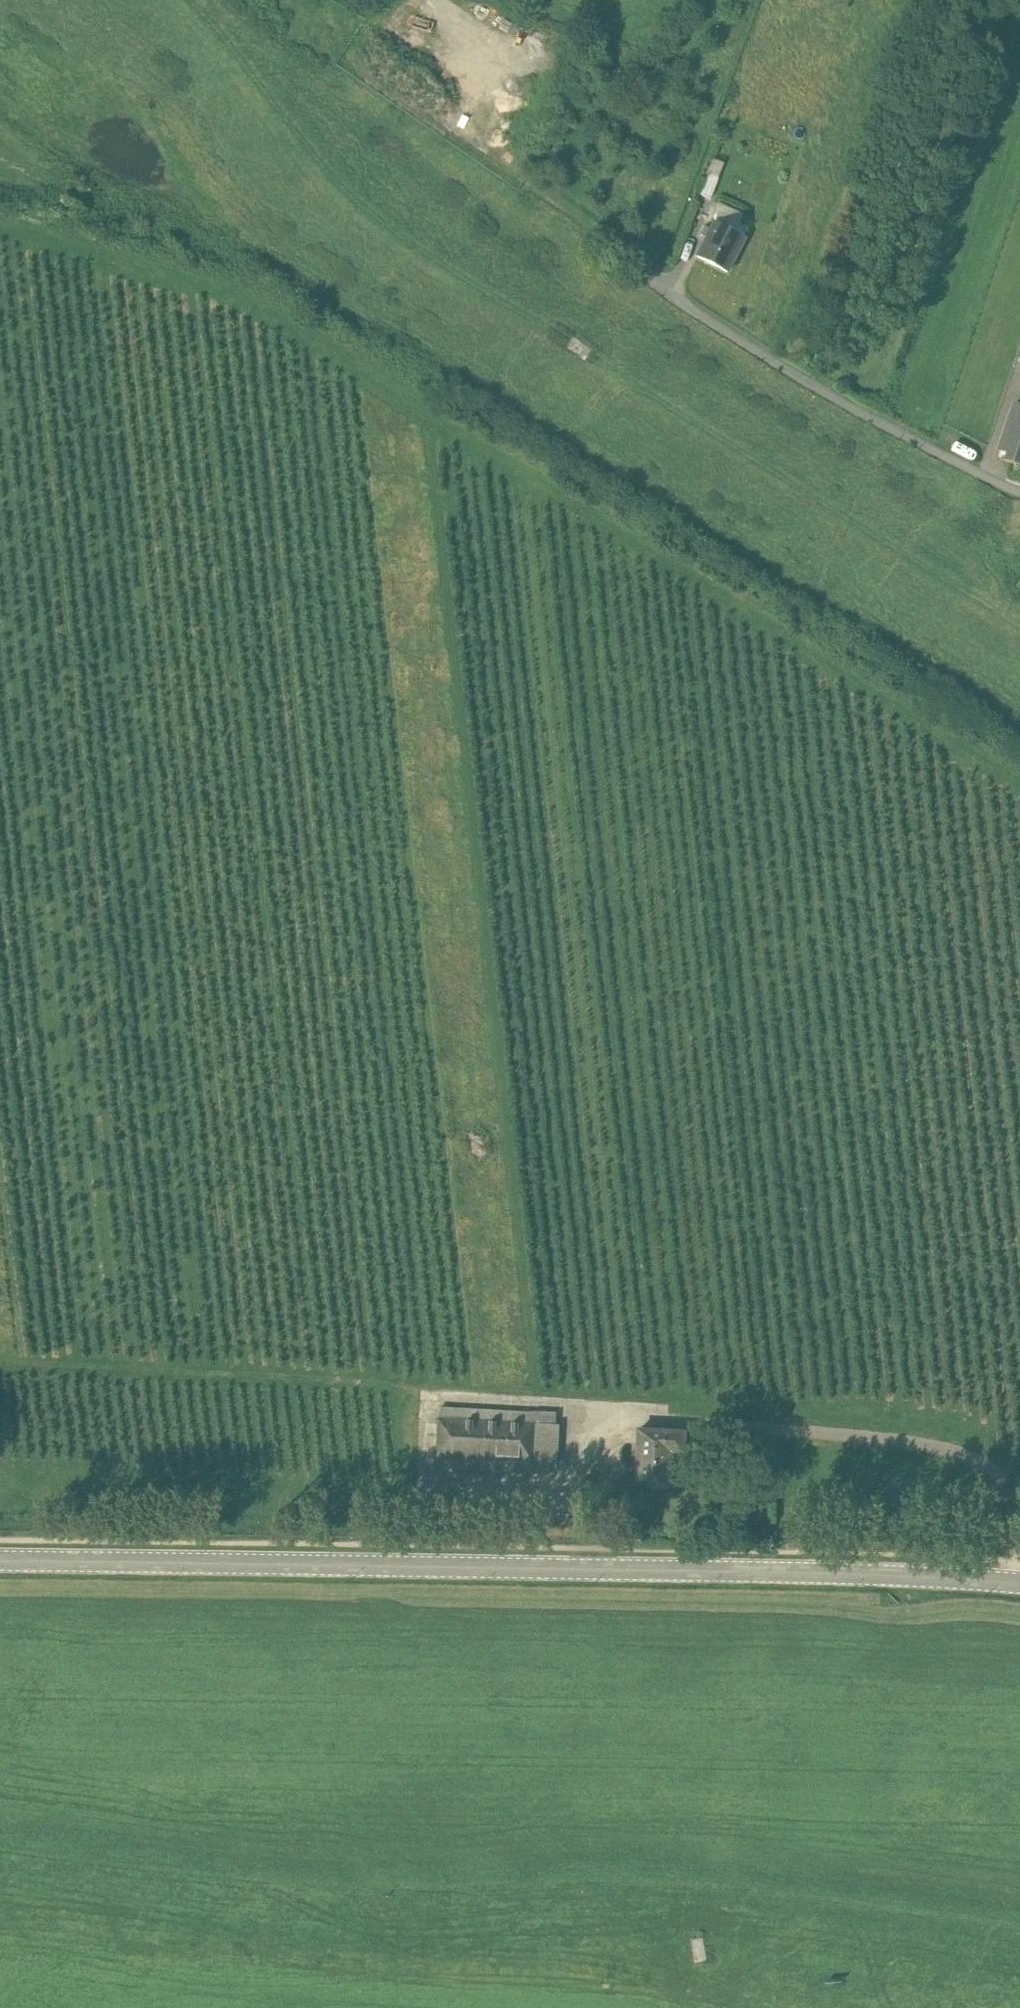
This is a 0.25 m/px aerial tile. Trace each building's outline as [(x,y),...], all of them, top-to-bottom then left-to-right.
[(712,197),(725,161),(715,157),(702,193),(712,197)] [(742,226),(746,211),(716,202),(712,217),(742,226)] [(745,237),(715,222),(697,257),(727,272),(745,237)] [(1014,404),(999,450),(1006,452),(1003,459),(1019,465),(1019,406),(1014,404)] [(533,1413),(439,1408),(438,1439),(437,1466),(550,1473),(550,1463),(558,1463),(559,1425),(555,1425),(556,1413),(533,1412),(533,1413)] [(684,1433),(638,1431),(635,1487),(669,1488),(671,1452),(683,1453),(684,1433)]
